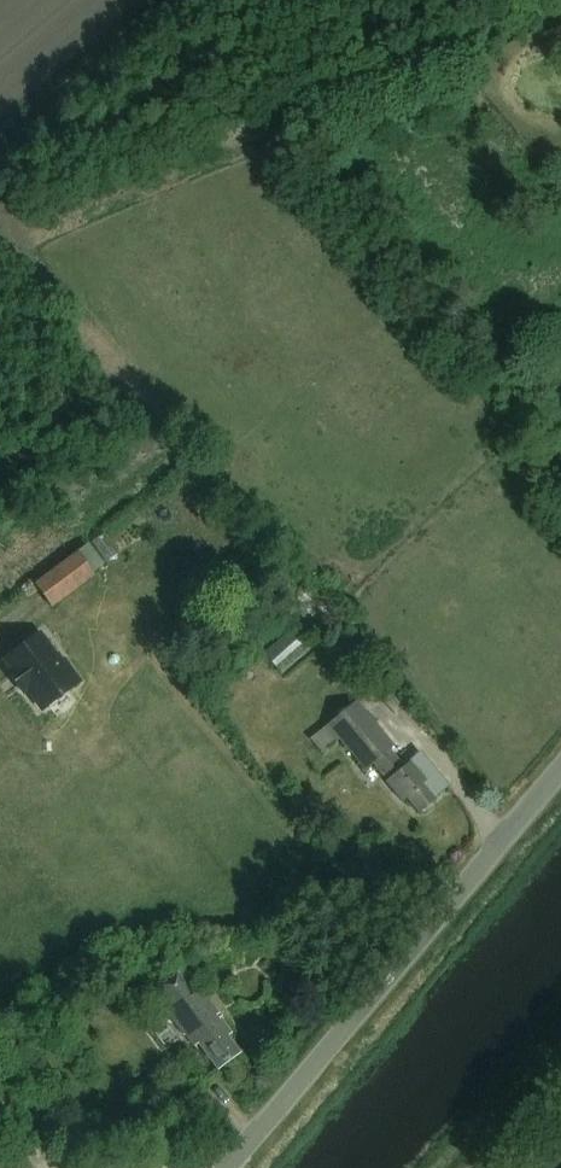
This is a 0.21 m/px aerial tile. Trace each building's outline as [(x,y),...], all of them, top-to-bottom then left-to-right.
[(94,577),(76,552),(42,577),(33,584),(51,609),(94,577)] [(358,642),(348,630),(325,648),(335,660),(358,642)] [(282,674),(309,651),(292,631),(265,654),(282,674)] [(62,661),(40,632),(1,662),(7,669),(3,672),(23,697),(26,695),(41,714),(82,682),(64,659),(62,661)] [(394,748),(355,701),(326,725),(327,726),(309,740),(321,755),(339,740),(366,773),(374,766),(387,782),(385,784),(402,804),(406,800),(418,814),(420,812),(426,813),(432,808),(432,803),(434,801),(422,787),(426,783),(423,778),(420,775),(421,772),(416,765),(412,766),(410,762),(404,767),(391,751),(394,748)] [(223,1020),(184,968),(150,995),(183,1037),(184,1036),(194,1048),(197,1045),(217,1071),(239,1054),(227,1038),(231,1034),(221,1021),(223,1020)]
